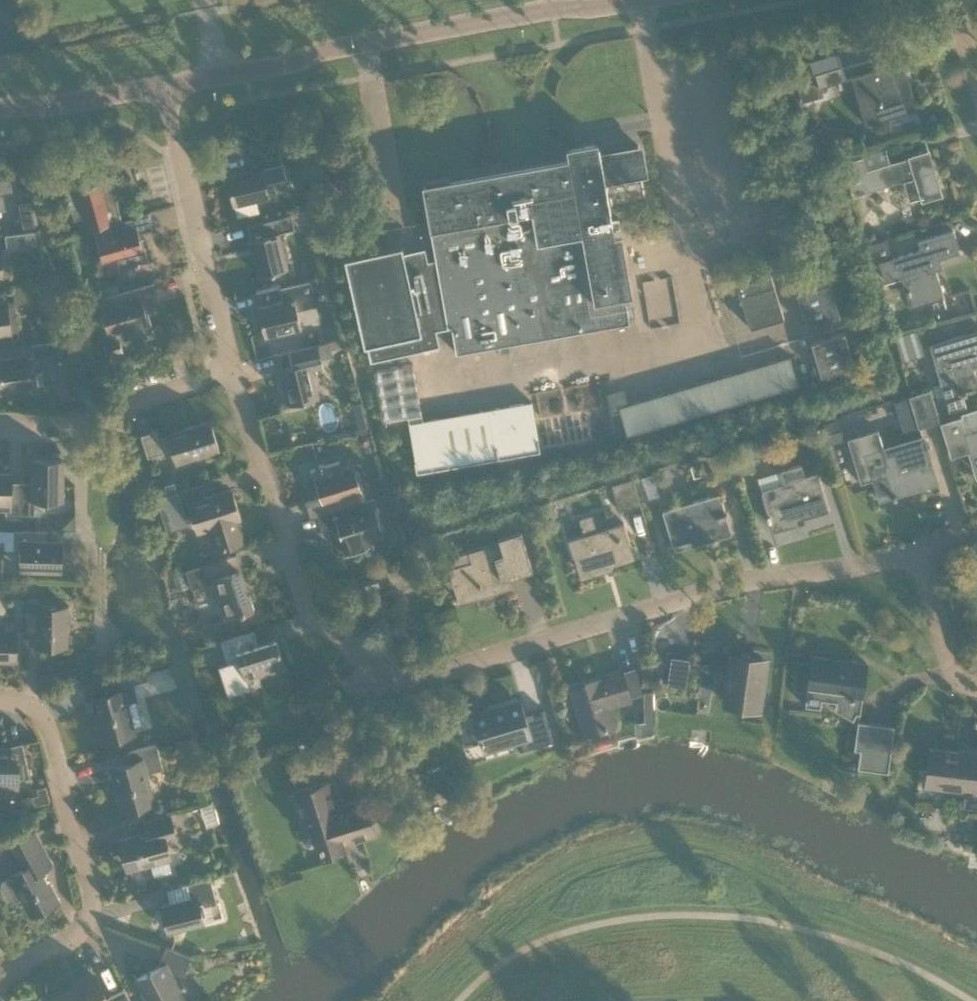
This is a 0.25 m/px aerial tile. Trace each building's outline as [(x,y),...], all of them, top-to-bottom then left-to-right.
[(902,62),(851,77),(865,125),(916,110),(902,62)] [(814,74),(818,88),(844,80),(840,67),(814,74)] [(614,235),(605,183),(644,176),(638,145),(599,152),(597,141),(566,147),(568,158),(449,178),(449,177),(425,181),(426,182),(422,183),(435,259),(427,260),(424,247),(403,252),(401,245),(344,257),(363,345),(366,345),(370,360),(439,345),(435,330),(451,326),(455,352),(629,322),(624,296),(632,294),(621,234),(614,235)] [(263,168),(282,163),(278,149),(248,156),(251,171),(226,177),(233,206),(270,196),(263,168)] [(843,162),(862,157),(860,150),(841,155),(843,162)] [(909,200),(919,197),(920,202),(942,195),(929,150),(907,156),(908,158),(866,170),(862,157),(843,162),(853,196),(869,191),(869,189),(903,179),(909,200)] [(88,215),(92,228),(122,220),(114,194),(127,190),(123,173),(66,189),(68,198),(66,199),(68,204),(70,204),(74,219),(88,215)] [(11,192),(9,179),(0,180),(0,193),(11,192)] [(122,220),(92,228),(100,258),(114,254),(118,268),(134,264),(134,266),(140,265),(139,263),(149,260),(141,231),(153,228),(149,213),(122,220)] [(23,227),(36,225),(34,214),(21,216),(23,227)] [(290,215),(279,218),(248,225),(251,239),(249,240),(258,277),(288,269),(279,233),(293,229),(290,215)] [(5,234),(7,248),(36,244),(34,230),(5,234)] [(922,248),(893,257),(887,238),(867,245),(873,263),(878,261),(883,278),(902,273),(910,303),(941,294),(931,260),(958,252),(952,230),(920,240),(922,248)] [(323,238),(325,249),(345,246),(343,235),(323,238)] [(11,277),(9,264),(1,265),(0,255),(0,279),(11,277)] [(736,283),(749,328),(783,318),(770,273),(736,283)] [(656,321),(678,317),(672,275),(649,279),(653,299),(665,298),(667,310),(655,312),(656,321)] [(295,299),(314,294),(310,280),(279,288),(283,301),(258,307),(265,337),(302,328),(295,299)] [(145,302),(158,298),(154,283),(97,299),(106,328),(119,325),(123,339),(139,335),(139,337),(145,335),(145,333),(153,330),(145,302)] [(807,327),(840,318),(830,283),(796,293),(807,327)] [(13,289),(15,303),(46,299),(44,285),(13,289)] [(17,318),(14,302),(0,304),(0,335),(11,333),(11,332),(18,331),(17,318)] [(895,336),(901,359),(925,352),(918,329),(895,336)] [(976,364),(976,331),(929,344),(948,411),(964,407),(960,394),(965,393),(964,391),(976,387),(976,385),(971,366),(976,364)] [(811,343),(822,376),(855,366),(844,333),(811,343)] [(343,338),(329,341),(333,355),(346,351),(343,338)] [(107,355),(123,351),(119,340),(104,344),(107,355)] [(32,344),(34,357),(57,354),(56,341),(32,344)] [(322,365),(321,359),(333,356),(333,355),(329,341),(278,354),(282,368),(280,368),(289,405),(318,397),(311,368),(322,365)] [(619,406),(627,433),(798,383),(790,355),(619,406)] [(43,372),(28,373),(26,357),(0,360),(0,391),(30,388),(30,387),(45,385),(43,372)] [(384,421),(408,417),(422,414),(413,362),(375,369),(384,421)] [(71,401),(86,396),(83,384),(68,389),(71,401)] [(939,420),(937,413),(931,394),(930,389),(910,395),(919,426),(939,420)] [(423,421),(422,414),(408,417),(416,459),(414,459),(416,471),(540,449),(532,401),(423,421)] [(951,456),(968,451),(976,478),(976,408),(960,413),(962,418),(942,424),(951,456)] [(358,428),(367,426),(364,414),(355,416),(358,428)] [(829,444),(844,440),(837,418),(823,423),(829,444)] [(174,446),(179,462),(217,450),(208,422),(170,434),(170,435),(160,438),(158,430),(141,435),(148,457),(165,452),(164,449),(174,446)] [(923,436),(884,449),(878,429),(847,438),(860,482),(874,478),(880,500),(912,490),(910,486),(936,478),(923,436)] [(371,440),(369,435),(365,433),(360,434),(358,439),(359,443),(364,446),(368,444),(371,440)] [(33,482),(21,482),(21,515),(33,515),(33,514),(34,501),(61,501),(62,461),(34,460),(33,482)] [(316,516),(316,515),(366,499),(357,470),(343,475),(338,460),(323,465),(323,464),(317,466),(318,467),(309,470),(318,499),(304,503),(308,518),(316,516)] [(785,485),(761,493),(771,525),(773,532),(797,524),(795,518),(803,515),(803,517),(828,509),(816,472),(805,475),(802,464),(781,471),(785,485)] [(21,515),(21,482),(11,482),(11,474),(0,474),(0,509),(5,509),(5,515),(21,515)] [(377,490),(386,487),(382,475),(373,478),(377,490)] [(639,501),(648,498),(641,475),(632,477),(639,501)] [(611,484),(619,509),(640,503),(639,501),(632,477),(611,484)] [(200,531),(210,528),(218,551),(246,542),(229,490),(206,498),(201,484),(157,498),(168,530),(189,523),(187,516),(195,514),(200,531)] [(719,492),(689,501),(662,509),(672,545),(706,535),(708,541),(728,535),(726,516),(719,492)] [(316,515),(316,516),(321,531),(334,527),(343,554),(353,551),(353,553),(358,551),(358,550),(373,545),(368,530),(382,526),(373,497),(366,499),(316,515)] [(22,529),(21,529),(33,530),(33,514),(33,515),(21,515),(22,516),(22,529)] [(630,558),(630,542),(624,522),(596,530),(591,514),(578,518),(583,534),(567,539),(572,556),(578,554),(585,576),(603,571),(601,566),(630,558)] [(6,529),(22,529),(22,516),(6,516),(6,529)] [(511,574),(532,568),(520,530),(497,537),(498,541),(433,561),(437,573),(451,568),(460,598),(481,591),(482,595),(514,585),(511,574)] [(20,570),(60,571),(61,542),(46,542),(46,531),(13,531),(13,554),(20,554),(20,570)] [(192,587),(214,581),(225,616),(253,608),(248,591),(246,591),(239,570),(242,570),(237,554),(186,569),(192,587)] [(361,577),(366,591),(379,587),(375,572),(361,577)] [(37,646),(65,646),(66,607),(39,607),(39,599),(26,599),(26,632),(37,632),(37,646)] [(227,662),(220,664),(228,691),(248,684),(246,679),(259,675),(286,667),(276,638),(258,644),(254,631),(221,641),(227,662)] [(16,660),(16,632),(0,632),(0,660),(16,660)] [(865,662),(865,663),(863,663),(853,657),(851,661),(813,656),(813,655),(812,655),(805,705),(806,705),(806,704),(820,706),(821,698),(836,701),(835,708),(853,718),(856,712),(859,712),(859,713),(860,713),(867,663),(865,662)] [(725,703),(757,708),(764,660),(732,656),(725,703)] [(667,684),(685,687),(689,662),(671,659),(667,684)] [(629,696),(642,692),(634,667),(571,686),(585,734),(613,726),(607,707),(630,700),(629,696)] [(134,683),(147,679),(144,671),(131,674),(134,683)] [(642,685),(652,686),(652,672),(642,671),(642,685)] [(125,702),(138,699),(134,683),(131,674),(107,681),(110,693),(94,698),(104,736),(133,728),(125,702)] [(519,736),(523,749),(525,749),(546,742),(552,740),(543,709),(525,715),(520,701),(473,715),(482,747),(519,736)] [(652,701),(644,701),(644,721),(652,721),(652,701)] [(858,723),(855,749),(860,750),(858,768),(889,771),(894,727),(878,725),(858,723)] [(177,752),(186,750),(183,738),(174,740),(177,752)] [(527,757),(549,751),(546,742),(525,749),(527,757)] [(30,776),(22,743),(7,746),(7,748),(0,748),(0,788),(18,788),(18,779),(30,776)] [(144,772),(162,767),(156,743),(127,751),(130,763),(112,768),(123,806),(152,798),(144,772)] [(976,807),(976,774),(976,766),(976,753),(928,747),(924,784),(963,789),(961,805),(976,807)] [(347,842),(377,832),(366,800),(344,807),(335,778),(295,791),(307,827),(316,824),(326,855),(349,847),(347,842)] [(168,839),(176,837),(169,813),(146,819),(149,831),(122,839),(130,867),(151,861),(155,875),(171,871),(168,860),(174,859),(168,839)] [(52,862),(43,845),(35,831),(13,842),(26,868),(2,881),(1,885),(7,896),(11,898),(20,893),(29,910),(56,897),(41,868),(52,862)] [(171,902),(161,905),(168,932),(204,922),(199,906),(209,903),(216,901),(209,877),(186,883),(190,897),(171,902)] [(190,956),(164,945),(158,961),(159,964),(134,977),(147,1000),(186,1000),(174,978),(183,973),(190,956)] [(60,1000),(131,1000),(123,986),(105,995),(96,977),(57,996),(60,1000)]
